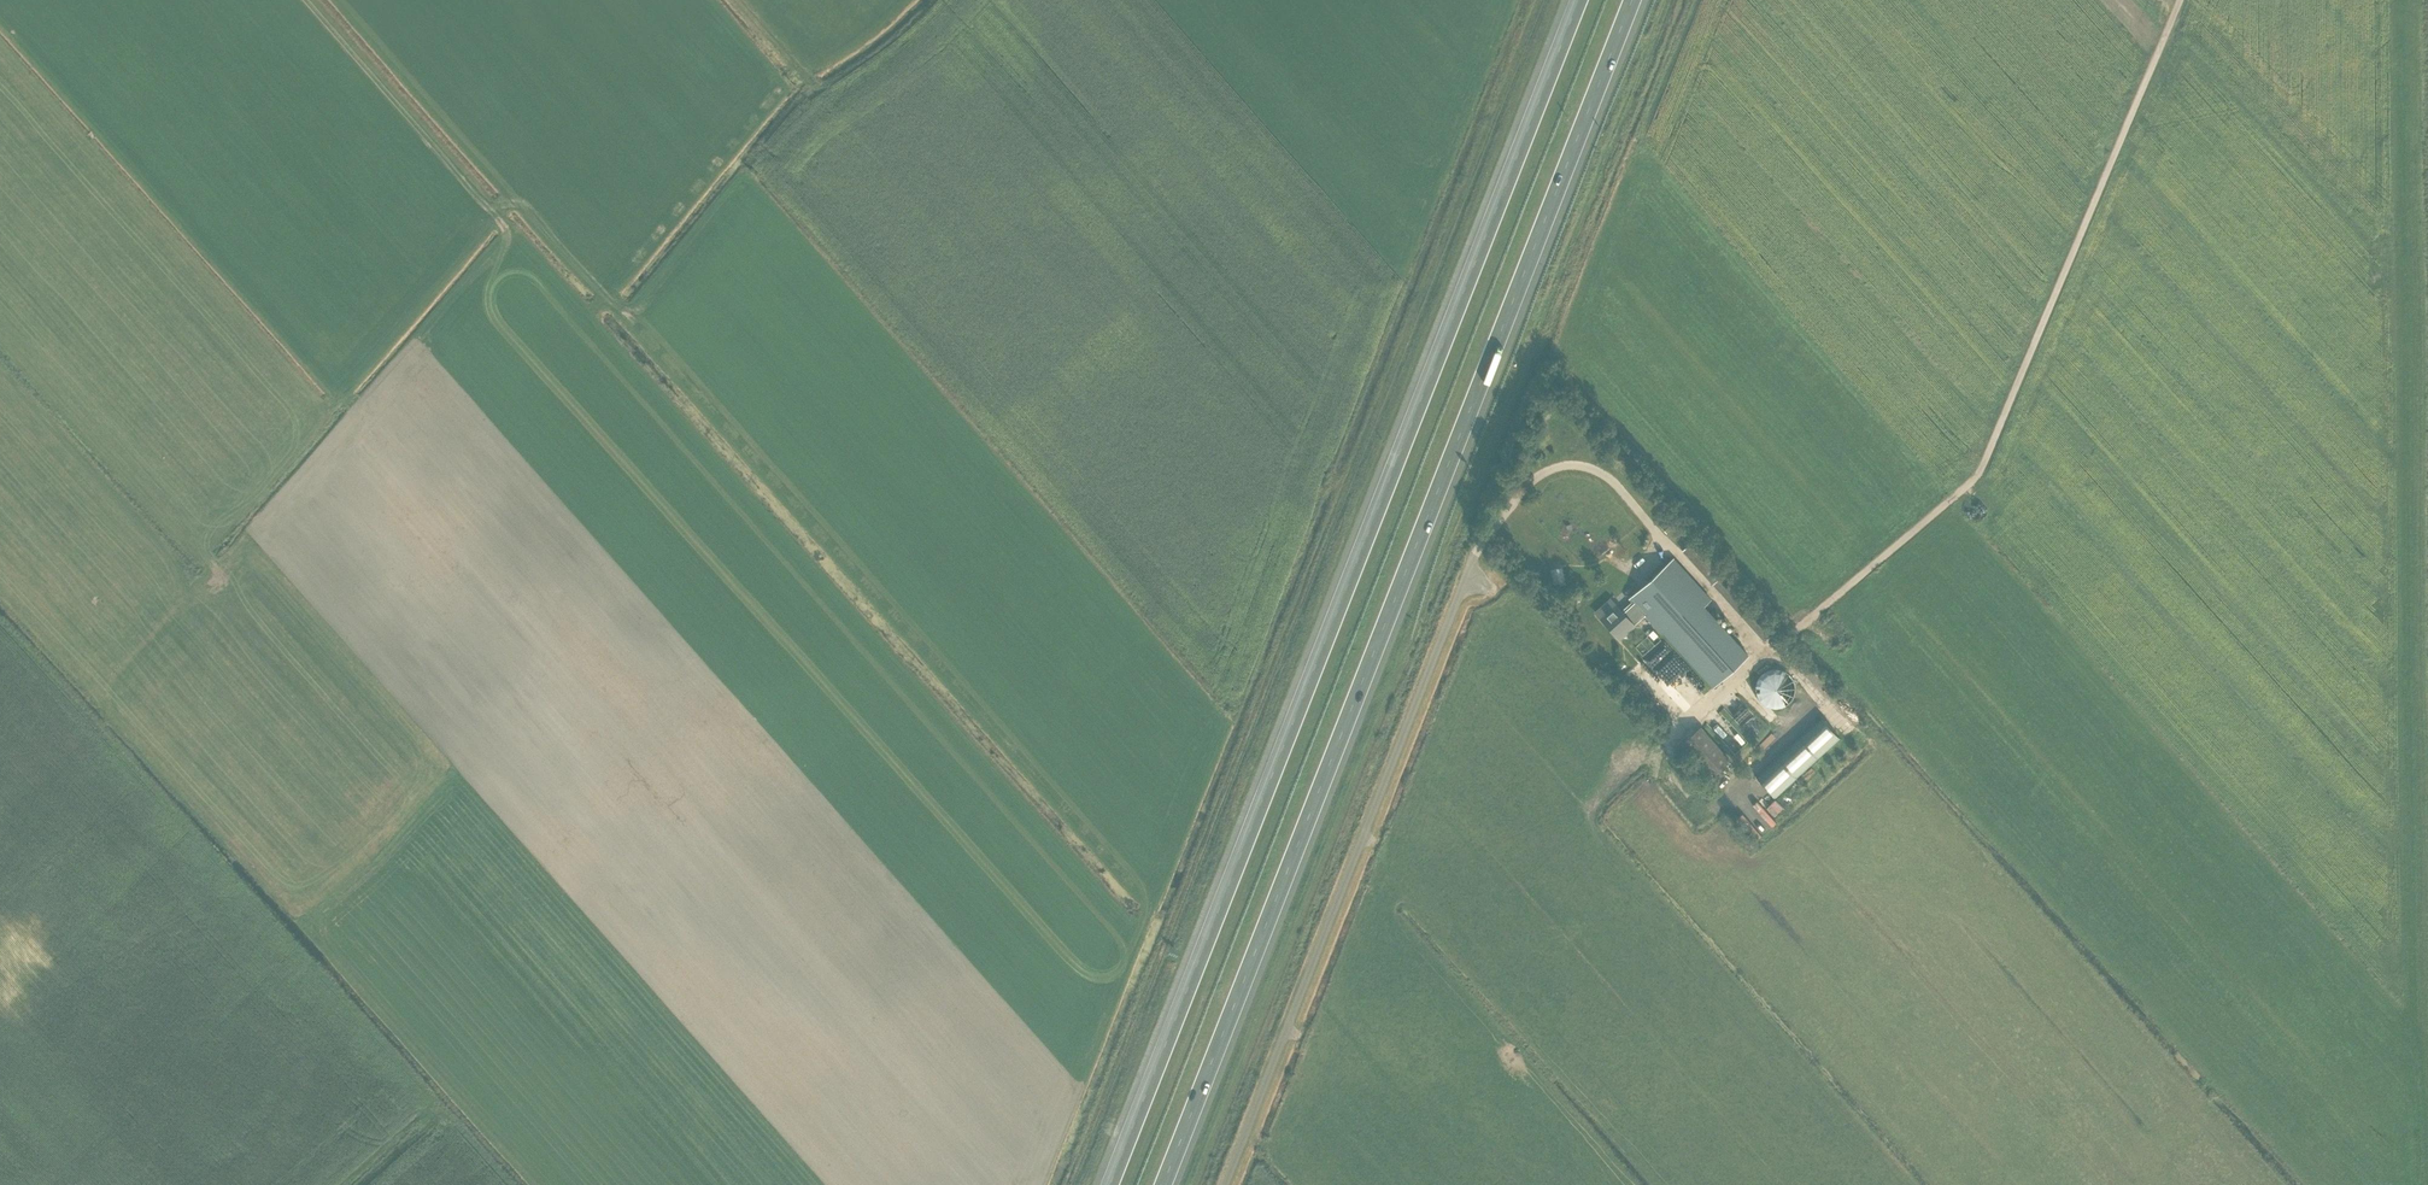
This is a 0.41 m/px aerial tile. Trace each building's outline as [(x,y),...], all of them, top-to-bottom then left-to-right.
[(1673,517),(1661,527),(1666,533),(1677,523),(1673,517)] [(1712,600),(1673,557),(1629,597),(1632,600),(1622,610),(1616,603),(1599,618),(1617,638),(1645,614),(1659,630),(1661,629),(1711,685),(1747,653),(1705,606),(1712,600)] [(1565,583),(1562,566),(1551,568),(1553,583),(1559,582),(1559,584),(1565,583)] [(1664,642),(1654,649),(1659,658),(1670,652),(1664,642)] [(1762,674),(1762,700),(1796,701),(1797,675),(1762,674)] [(1802,723),(1822,704),(1809,691),(1790,710),(1802,723)] [(1840,738),(1831,728),(1820,717),(1781,754),(1755,777),(1775,798),(1840,738)] [(1729,760),(1701,726),(1682,741),(1710,776),(1729,760)] [(1728,726),(1724,730),(1738,745),(1742,741),(1728,726)] [(1668,743),(1673,747),(1682,737),(1677,733),(1668,743)]
